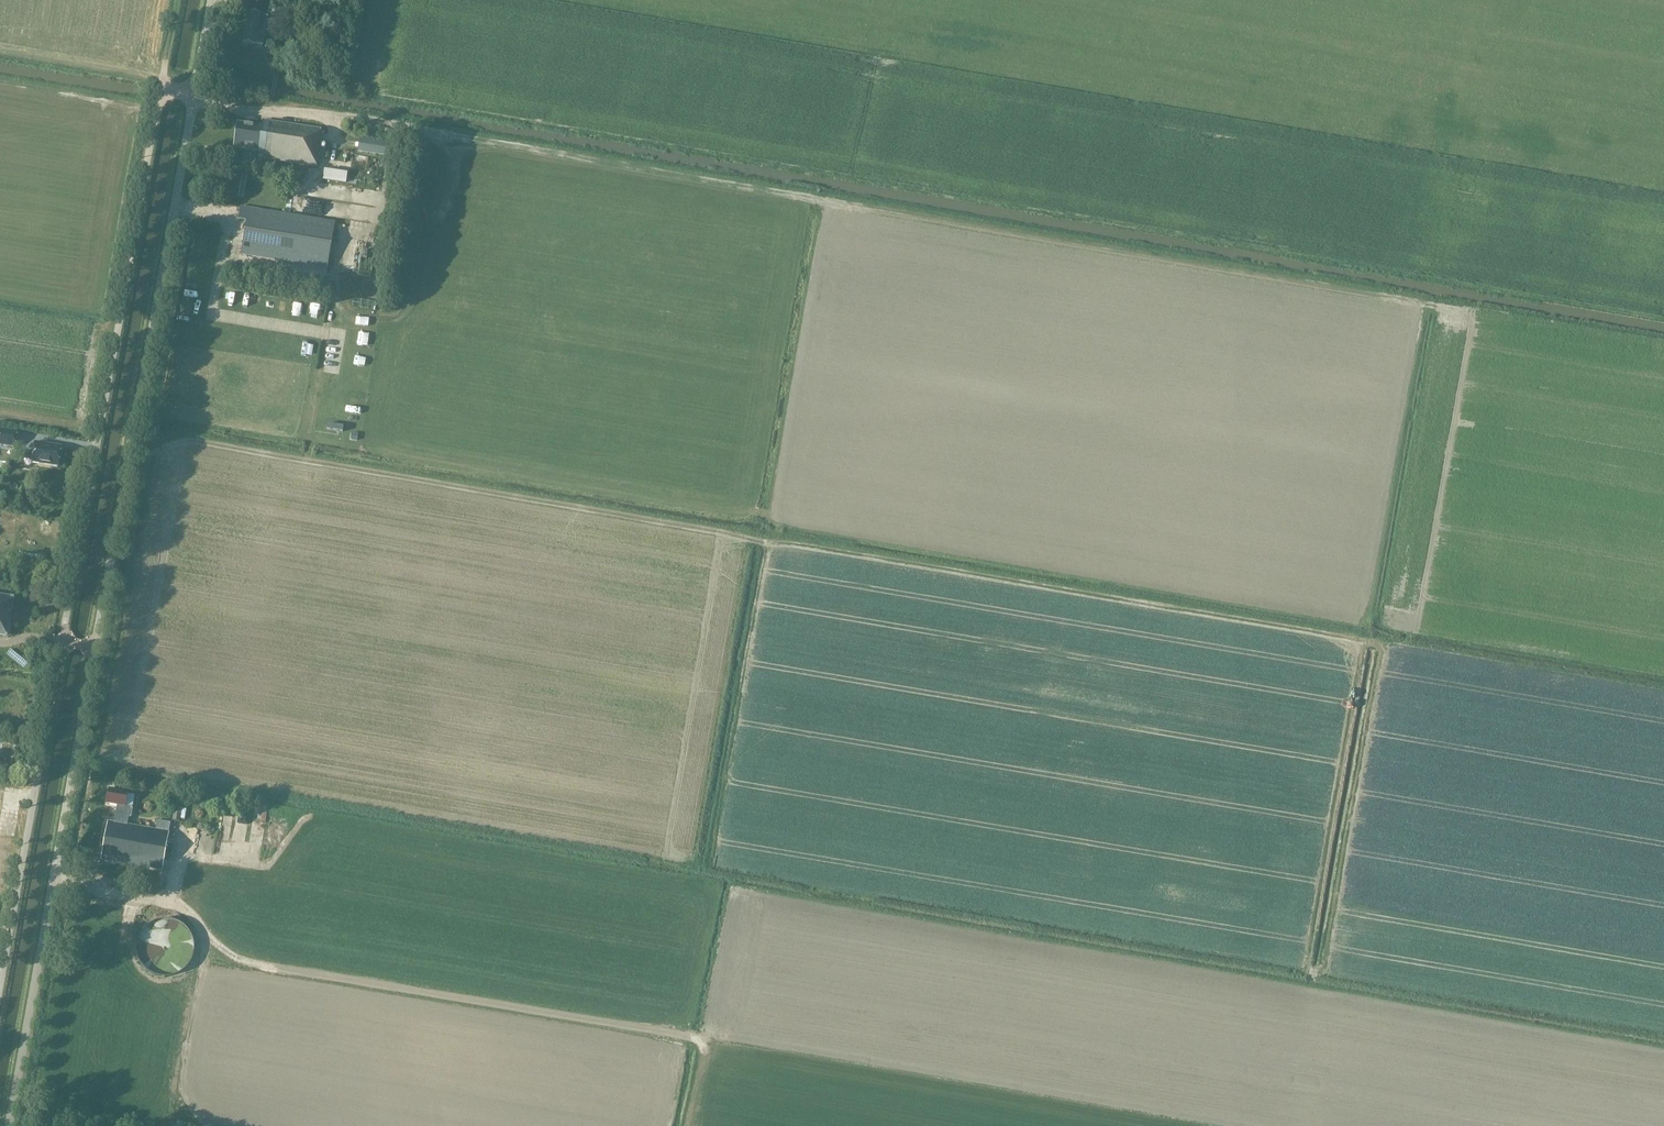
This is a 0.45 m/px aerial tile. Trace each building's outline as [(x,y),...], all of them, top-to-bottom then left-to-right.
[(269,5),(268,13),(285,16),(287,8),(269,5)] [(301,10),(299,18),(313,20),(315,13),(301,10)] [(261,15),(248,13),(243,42),(255,44),(262,44),(267,16),(261,15)] [(234,148),(258,152),(257,158),(317,167),(321,141),(319,140),(320,130),(262,120),(261,127),(238,123),(234,148)] [(384,156),(385,149),(386,142),(359,138),(357,152),(384,156)] [(384,166),(385,160),(361,156),(360,162),(384,166)] [(342,183),(344,173),(325,170),(323,181),(342,183)] [(328,256),(330,244),(334,222),(240,206),(238,219),(246,220),(243,242),(241,255),(327,269),(328,256)] [(16,448),(18,433),(0,430),(0,445),(16,448)] [(38,443),(35,462),(58,465),(59,461),(61,447),(38,443)] [(5,636),(12,598),(0,596),(0,635),(5,636)] [(21,676),(26,671),(12,657),(7,662),(21,676)] [(125,806),(127,792),(109,789),(106,803),(117,805),(114,822),(107,821),(101,860),(161,870),(168,832),(169,823),(157,821),(155,829),(127,824),(128,816),(131,816),(133,807),(125,806)] [(181,808),(178,808),(174,807),(172,821),(179,822),(181,808)] [(236,850),(245,850),(246,835),(237,835),(236,850)] [(162,976),(164,976),(167,976),(169,976),(171,975),(174,975),(176,974),(178,972),(180,971),(182,970),(184,968),(186,966),(187,964),(189,962),(190,960),(191,957),(192,955),(192,953),(192,950),(193,948),(192,945),(192,943),(192,940),(191,938),(190,936),(189,933),(187,931),(186,929),(184,927),(182,926),(180,924),(178,923),(176,922),(174,921),(171,920),(169,920),(167,919),(164,919),(162,919),(159,920),(157,920),(154,921),(152,922),(150,923),(148,924),(146,926),(144,927),(142,929),(141,931),(139,933),(138,936),(137,938),(136,940),(136,943),(136,945),(135,948),(136,950),(136,953),(136,955),(137,957),(138,960),(139,962),(141,964),(142,966),(144,968),(146,970),(148,971),(150,972),(152,974),(154,975),(157,975),(159,976),(162,976)]
